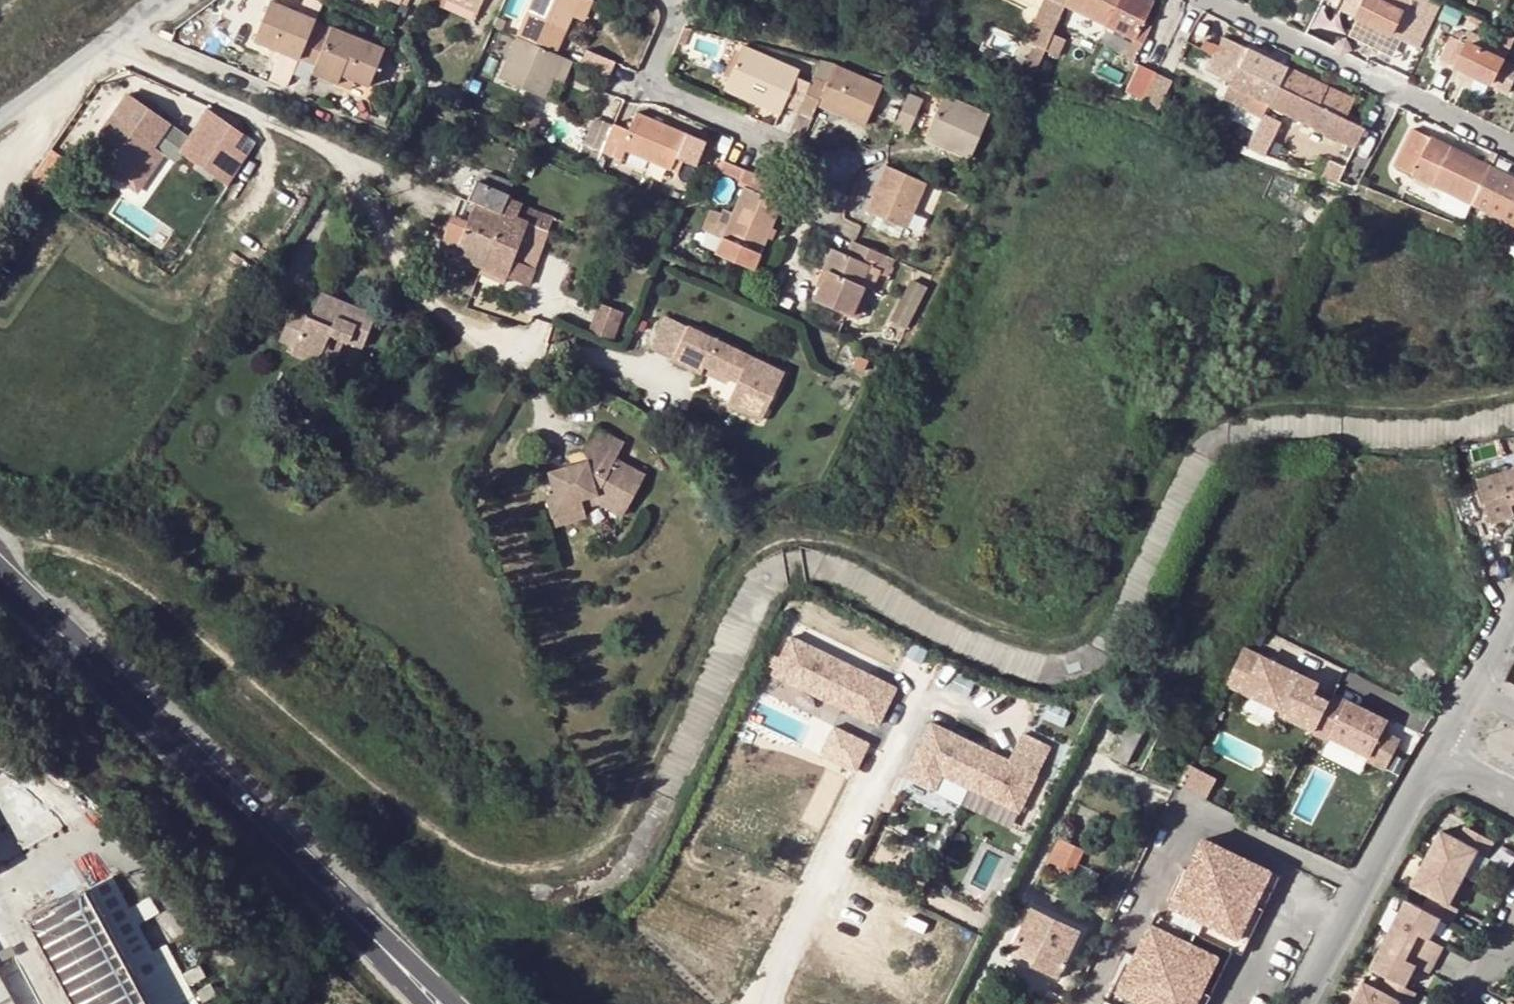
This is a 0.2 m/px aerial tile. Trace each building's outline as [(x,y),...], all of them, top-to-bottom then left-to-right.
[(246,39),(294,60),(295,58),(306,31),(311,21),(264,0),(263,0),(246,39)] [(461,0),(439,0),(440,0),(436,8),(472,23),(478,8),(461,0)] [(482,0),(461,0),(478,8),(482,0)] [(555,54),(571,17),(571,16),(565,14),(570,0),(533,0),(517,37),(555,54)] [(571,17),(583,23),(593,1),(590,0),(570,0),(565,14),(571,16),(571,17)] [(1059,15),(1065,4),(1056,0),(1047,0),(1035,25),(1051,32),(1056,22),(1059,15)] [(1065,7),(1106,26),(1132,38),(1124,55),(1134,59),(1150,25),(1141,20),(1150,0),(1068,0),(1065,7)] [(1340,11),(1419,49),(1437,11),(1413,0),(1345,0),(1340,11)] [(1442,1),(1441,0),(1413,0),(1437,11),(1442,1)] [(502,31),(506,22),(496,17),(492,27),(502,31)] [(362,86),(378,49),(327,27),(311,19),(311,21),(306,31),(295,58),(312,65),(335,75),(349,81),(362,86)] [(1048,39),(1051,32),(1035,25),(1027,42),(1031,44),(1043,49),(1048,39)] [(1098,43),(1124,55),(1132,38),(1106,26),(1098,43)] [(683,50),(690,32),(682,30),(675,46),(683,50)] [(1504,59),(1492,54),(1497,45),(1467,31),(1465,36),(1454,30),(1439,60),(1509,93),(1513,82),(1513,65),(1504,59)] [(1065,40),(1052,34),(1044,51),(1058,57),(1065,40)] [(1502,34),(1497,45),(1492,54),(1504,59),(1513,40),(1502,34)] [(1446,38),(1440,35),(1436,42),(1442,45),(1446,38)] [(552,82),(554,77),(546,74),(555,54),(517,37),(498,80),(544,100),(552,82)] [(1215,54),(1278,85),(1285,70),(1222,38),(1215,54)] [(1037,62),(1043,49),(1031,44),(1021,67),(1032,72),(1037,62)] [(744,96),(741,102),(776,118),(781,109),(795,115),(807,88),(791,81),(793,75),(739,50),(722,86),(744,96)] [(582,66),(610,79),(617,64),(589,51),(582,66)] [(562,86),(572,62),(562,57),(555,54),(546,74),(554,77),(552,82),(562,86)] [(1247,112),(1261,119),(1263,116),(1268,106),(1278,85),(1215,54),(1206,74),(1228,84),(1227,86),(1253,98),(1247,110),(1247,112)] [(349,81),(335,75),(312,65),(295,58),(294,60),(288,74),(304,80),(307,73),(346,89),(349,81)] [(1442,67),(1433,63),(1430,68),(1439,73),(1442,67)] [(1125,90),(1141,98),(1153,74),(1136,66),(1125,90)] [(862,129),(880,89),(831,67),(823,85),(811,79),(807,88),(795,115),(808,121),(814,109),(816,102),(839,112),(837,118),(862,129)] [(1350,101),(1285,70),(1278,85),(1343,116),(1350,101)] [(1171,81),(1153,74),(1141,98),(1158,106),(1171,81)] [(1343,116),(1278,85),(1268,106),(1356,148),(1367,128),(1358,123),(1351,120),(1343,116)] [(719,92),(741,102),(744,96),(722,86),(719,92)] [(1247,110),(1253,98),(1229,87),(1227,91),(1224,99),(1247,110)] [(1227,91),(1220,88),(1215,99),(1222,102),(1224,99),(1227,91)] [(906,134),(920,103),(906,96),(892,128),(906,134)] [(942,96),(924,135),(943,144),(941,150),(968,163),(989,117),(942,96)] [(89,146),(103,156),(117,165),(133,176),(159,139),(154,136),(163,124),(126,99),(118,112),(113,109),(89,146)] [(837,118),(839,112),(816,102),(814,109),(837,118)] [(231,125),(206,108),(185,140),(209,157),(231,125)] [(697,168),(708,143),(687,134),(637,111),(629,129),(613,122),(602,149),(621,159),(625,151),(670,172),(676,159),(697,168)] [(1263,116),(1261,119),(1255,133),(1267,139),(1275,122),(1263,116)] [(1421,158),(1490,190),(1498,171),(1420,134),(1411,153),(1421,158)] [(921,142),(941,150),(943,144),(924,135),(921,142)] [(723,152),(727,143),(716,138),(712,147),(723,152)] [(111,172),(117,165),(103,156),(98,164),(111,172)] [(1481,209),(1490,190),(1421,158),(1413,173),(1433,183),(1432,186),(1446,192),(1481,209)] [(742,171),(723,163),(719,173),(738,181),(742,171)] [(865,213),(902,230),(924,185),(887,168),(865,213)] [(757,255),(786,191),(751,175),(742,171),(738,181),(737,183),(742,185),(730,213),(719,238),(712,254),(750,270),(757,255)] [(1490,190),(1513,201),(1513,179),(1498,171),(1490,190)] [(1412,176),(1432,186),(1433,183),(1413,173),(1412,176)] [(515,217),(520,206),(519,205),(504,199),(510,185),(483,175),(479,184),(473,181),(465,201),(523,226),(524,227),(525,225),(526,222),(515,217)] [(1490,190),(1481,209),(1513,225),(1513,201),(1490,190)] [(1466,219),(1473,205),(1446,192),(1439,206),(1466,219)] [(523,226),(465,201),(463,199),(456,217),(450,215),(439,244),(455,250),(452,257),(504,277),(505,275),(528,284),(533,268),(531,267),(511,260),(523,226)] [(537,229),(542,215),(520,206),(515,217),(526,222),(525,225),(537,229)] [(719,238),(730,213),(721,209),(719,214),(714,212),(714,213),(708,210),(700,230),(719,238)] [(531,267),(543,235),(524,227),(523,226),(511,260),(531,267)] [(843,319),(858,288),(854,286),(863,266),(875,271),(881,257),(850,244),(845,257),(830,250),(820,273),(823,274),(810,304),(843,319)] [(866,293),(874,276),(881,279),(889,261),(881,257),(875,271),(863,266),(854,286),(858,288),(843,319),(851,323),(865,292),(866,293)] [(279,333),(288,338),(295,341),(291,348),(316,359),(329,329),(343,335),(362,344),(376,312),(321,288),(314,303),(324,307),(320,317),(310,312),(293,304),(279,333)] [(320,317),(324,307),(314,303),(310,312),(320,317)] [(599,305),(590,332),(614,344),(625,315),(599,305)] [(719,403),(754,418),(776,370),(677,327),(677,328),(656,319),(641,352),(662,361),(692,374),(695,365),(722,377),(724,373),(731,376),(729,380),(719,403)] [(329,329),(316,359),(329,365),(343,335),(329,329)] [(291,348),(295,341),(288,338),(285,346),(291,348)] [(550,516),(581,506),(581,504),(579,499),(593,495),(622,515),(645,483),(615,461),(625,447),(599,427),(584,450),(583,462),(546,473),(551,488),(542,491),(550,516)] [(1482,482),(1495,527),(1513,521),(1513,473),(1482,482)] [(593,495),(579,499),(581,504),(590,502),(618,520),(622,515),(593,495)] [(581,506),(550,516),(553,526),(585,517),(581,506)] [(902,698),(802,648),(782,687),(883,737),(902,698)] [(1319,723),(1333,695),(1298,678),(1304,667),(1264,648),(1246,684),(1286,703),(1284,707),(1319,723)] [(1384,708),(1338,685),(1333,695),(1318,725),(1333,732),(1334,730),(1374,749),(1373,752),(1391,761),(1405,731),(1387,722),(1379,718),(1384,708)] [(1126,765),(1135,745),(1140,735),(1144,726),(1132,720),(1121,744),(1118,743),(1111,758),(1126,765)] [(1045,769),(1017,755),(1009,771),(931,733),(904,786),(930,798),(938,780),(1020,820),(1045,769)] [(1211,785),(1183,772),(1174,789),(1203,802),(1211,785)] [(1423,906),(1440,915),(1449,921),(1457,906),(1448,902),(1476,848),(1485,853),(1492,839),(1465,826),(1458,839),(1440,830),(1412,883),(1430,893),(1423,906)] [(1085,853),(1059,840),(1046,866),(1072,879),(1085,853)] [(1225,948),(1234,953),(1271,875),(1203,842),(1167,920),(1157,915),(1137,957),(1131,955),(1126,965),(1108,1003),(1105,1001),(1103,1003),(1197,1003),(1225,948)] [(1099,875),(1091,872),(1086,885),(1093,888),(1099,875)] [(168,980),(145,936),(167,924),(158,907),(135,919),(112,875),(27,921),(72,1003),(181,1003),(168,980)] [(1271,875),(1234,953),(1242,957),(1280,879),(1271,875)] [(1369,964),(1387,974),(1404,983),(1415,963),(1427,970),(1442,941),(1430,935),(1440,915),(1423,906),(1405,897),(1369,964)] [(1079,932),(1031,909),(1013,947),(1036,957),(1032,964),(1058,976),(1079,932)] [(1234,953),(1225,948),(1197,1003),(1208,1003),(1234,953)] [(181,1003),(197,1003),(181,974),(168,980),(181,1003)] [(1404,983),(1387,974),(1380,987),(1362,978),(1348,1003),(1395,1003),(1398,998),(1406,1003),(1413,989),(1404,983)] [(0,979),(0,1003),(14,1003),(0,979)] [(1068,1001),(1049,992),(1043,1003),(1067,1003),(1068,1001)]
